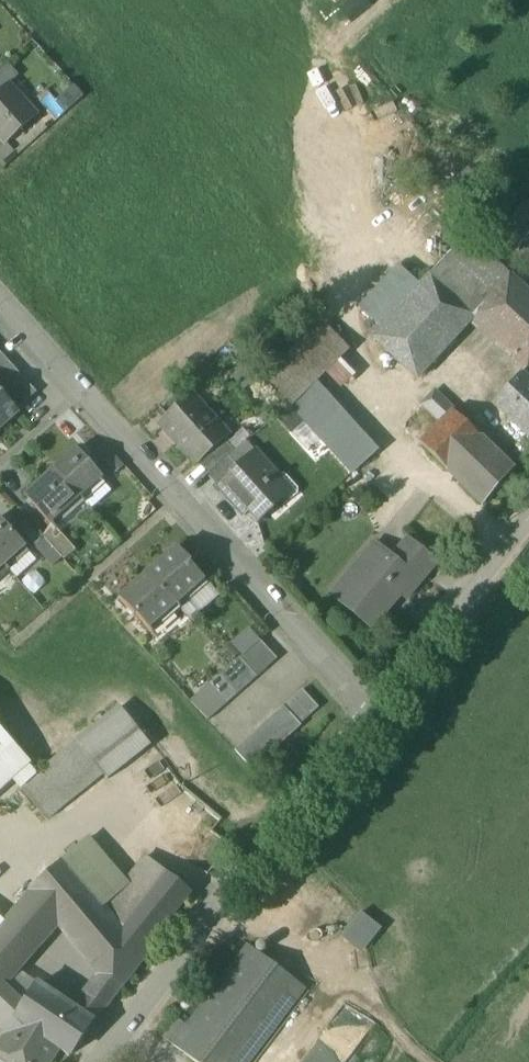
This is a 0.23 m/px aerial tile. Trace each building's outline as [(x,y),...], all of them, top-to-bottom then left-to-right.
[(6,144),(36,116),(9,85),(4,89),(0,93),(0,137),(6,144)] [(431,276),(475,317),(474,319),(528,368),(528,367),(528,295),(510,277),(467,237),(431,276)] [(358,308),(381,329),(421,286),(399,265),(358,308)] [(418,379),(474,319),(475,317),(431,276),(421,286),(381,329),(373,337),(418,379)] [(291,407),(352,475),(377,452),(316,383),(349,351),(324,326),(267,382),(290,408),(291,407)] [(1,355),(0,356),(0,373),(10,365),(1,355)] [(10,365),(0,373),(0,391),(19,374),(10,365)] [(528,437),(528,378),(522,372),(492,404),(528,437)] [(19,374),(0,391),(0,392),(8,402),(28,384),(19,374)] [(36,394),(28,384),(8,402),(17,411),(36,394)] [(18,412),(17,411),(8,402),(0,392),(0,428),(18,412)] [(423,404),(442,422),(453,411),(434,393),(423,404)] [(160,424),(197,464),(200,462),(224,440),(229,436),(227,435),(223,439),(211,427),(216,422),(192,396),(160,424)] [(482,439),(453,411),(442,422),(420,443),(449,471),(482,439)] [(227,435),(216,422),(211,427),(223,439),(227,435)] [(514,470),(482,439),(449,471),(484,506),(514,470)] [(200,462),(210,473),(228,457),(235,451),(224,440),(200,462)] [(76,450),(55,469),(82,498),(103,479),(76,450)] [(270,514),(288,498),(275,482),(279,478),(255,451),(237,467),(229,474),(231,475),(222,484),(224,487),(234,497),(230,500),(245,517),(249,513),(257,522),(268,513),(270,514)] [(207,476),(220,490),(224,487),(222,484),(231,475),(229,474),(237,467),(228,457),(210,473),(207,476)] [(52,525),(82,498),(55,469),(25,495),(52,525)] [(284,474),(279,478),(275,482),(288,498),(291,501),(295,494),(297,491),(284,474)] [(0,518),(0,560),(5,566),(26,547),(0,518)] [(46,539),(65,560),(76,550),(57,528),(46,539)] [(406,556),(427,574),(436,563),(415,545),(409,540),(408,542),(414,547),(406,556)] [(332,596),(372,629),(400,595),(406,600),(427,574),(406,556),(399,564),(375,544),(362,560),(367,564),(338,598),(334,594),(332,596)] [(178,548),(149,574),(177,605),(205,580),(192,566),(193,565),(178,548)] [(149,630),(177,605),(149,574),(120,599),(135,617),(136,616),(149,630)] [(260,640),(240,658),(258,678),(277,660),(260,640)] [(231,666),(230,667),(248,686),(258,678),(240,658),(231,666)] [(230,667),(220,676),(238,695),(248,686),(230,667)] [(220,676),(211,684),(228,704),(238,695),(220,676)] [(211,684),(201,693),(218,713),(228,704),(211,684)] [(303,690),(284,707),(300,725),(319,709),(303,690)] [(209,721),(218,713),(201,693),(191,702),(209,721)] [(301,727),(300,725),(284,707),(274,716),(292,735),(301,727)] [(120,708),(78,742),(44,768),(21,787),(48,821),(104,776),(108,781),(151,747),(120,708)] [(282,744),(292,735),(274,716),(264,725),(282,744)] [(272,753),(282,744),(264,725),(254,733),(272,753)] [(13,746),(0,732),(0,757),(13,746)] [(262,762),(272,753),(254,733),(245,742),(262,762)] [(252,771),(262,762),(245,742),(235,751),(252,771)] [(13,746),(0,757),(0,792),(30,765),(13,746)] [(64,861),(105,909),(128,880),(90,837),(64,861)] [(147,857),(128,880),(105,909),(115,921),(122,916),(129,922),(167,874),(147,857)] [(30,891),(32,893),(58,924),(101,974),(84,994),(73,1007),(94,1021),(103,1009),(104,1009),(153,947),(149,945),(191,892),(167,874),(129,922),(122,916),(115,921),(105,909),(64,861),(30,891)] [(47,937),(58,924),(32,893),(16,912),(47,937)] [(365,953),(385,928),(363,910),(343,935),(365,953)] [(37,949),(47,937),(16,912),(6,923),(37,949)] [(3,987),(37,949),(6,923),(6,924),(0,919),(0,990),(3,987)] [(194,1061),(250,1061),(306,989),(248,945),(187,1026),(177,1018),(162,1037),(194,1061)] [(24,1007),(15,1021),(59,1049),(70,1057),(94,1021),(73,1007),(39,984),(24,1007)] [(3,987),(0,990),(0,1005),(7,1012),(15,1021),(24,1007),(3,987)] [(59,1049),(15,1021),(2,1041),(0,1040),(0,1050),(17,1061),(51,1061),(59,1049)]
